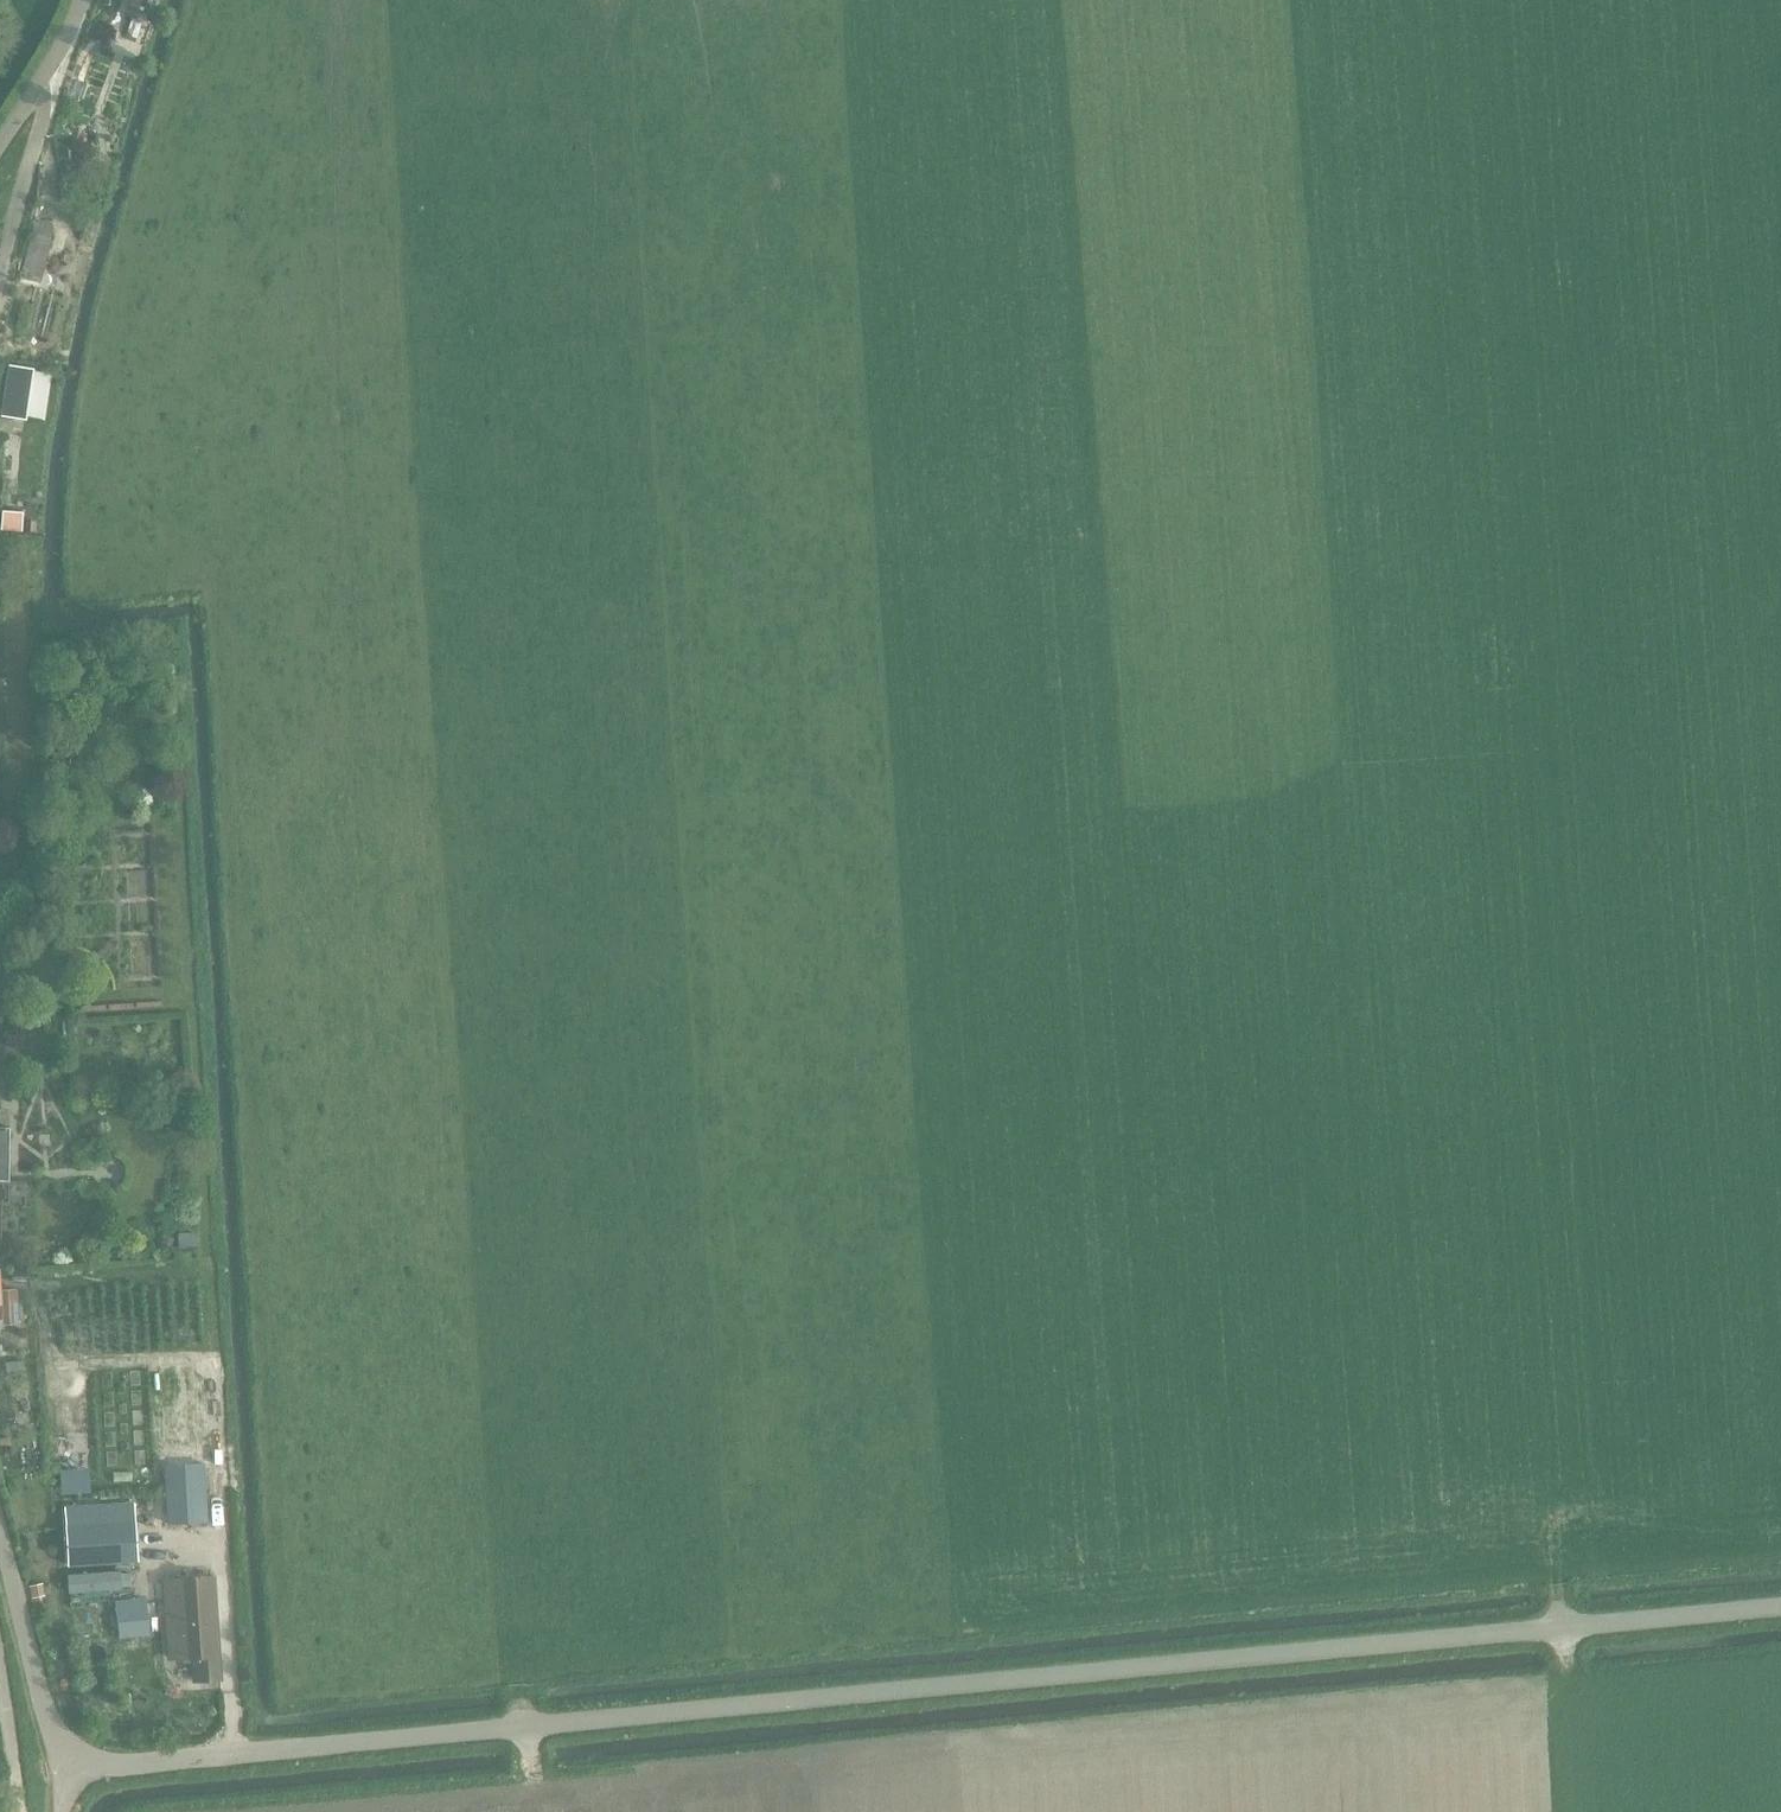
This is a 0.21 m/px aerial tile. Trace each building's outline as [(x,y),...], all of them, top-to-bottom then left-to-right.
[(35,220),(21,277),(40,282),(54,225),(35,220)] [(2,402),(26,406),(34,362),(8,357),(2,402)] [(2,510),(1,529),(21,530),(22,510),(2,510)] [(24,520),(24,530),(35,531),(36,520),(24,520)] [(9,1127),(0,1126),(0,1234),(2,1180),(8,1180),(9,1127)] [(194,1232),(178,1233),(179,1247),(195,1246),(194,1232)] [(27,1270),(12,1271),(13,1283),(27,1282),(27,1270)] [(1,1325),(19,1324),(17,1288),(0,1289),(0,1325),(1,1325)] [(22,1360),(5,1362),(6,1371),(23,1369),(22,1360)] [(135,1520),(66,1525),(69,1564),(138,1560),(135,1520)] [(194,1680),(220,1679),(213,1575),(169,1579),(175,1659),(192,1657),(194,1680)] [(145,1597),(117,1600),(119,1622),(148,1619),(145,1597)]
